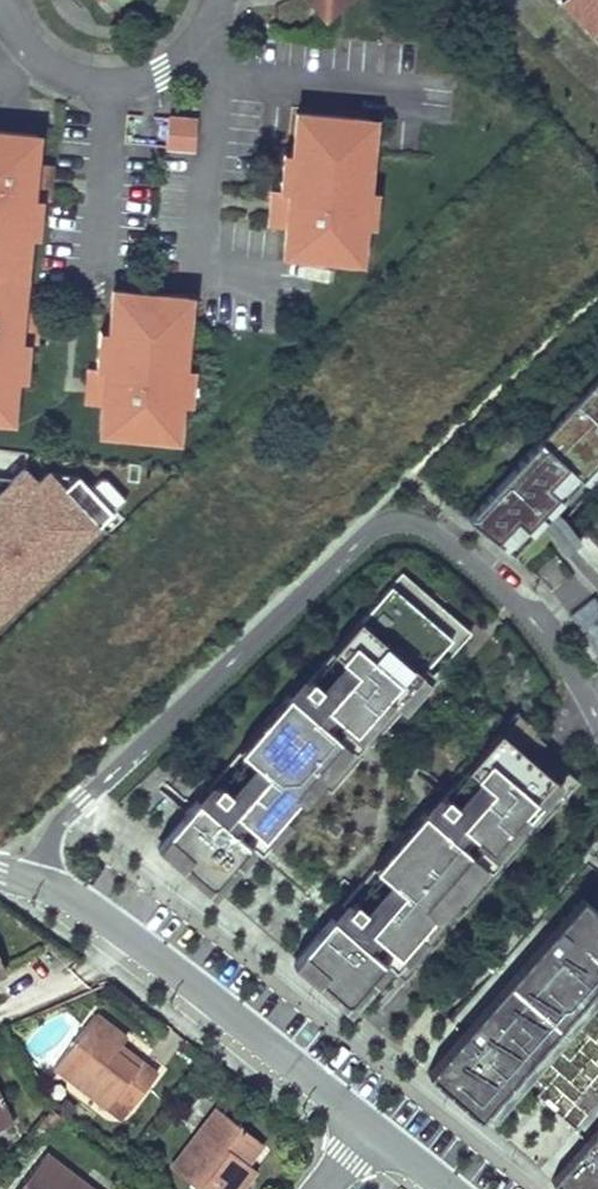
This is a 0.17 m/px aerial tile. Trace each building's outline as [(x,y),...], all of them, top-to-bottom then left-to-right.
[(330,14),(317,0),(309,0),(325,18),(330,14)] [(330,14),(345,0),(317,0),(330,14)] [(597,38),(597,0),(563,0),(597,38)] [(364,118),(296,112),(292,153),(289,191),(279,190),(273,190),(271,201),(278,202),(277,216),(270,215),(269,226),(285,228),(283,255),(351,261),(354,226),(363,226),(372,227),(376,190),(366,190),(370,154),(360,153),(364,118)] [(197,120),(168,117),(165,147),(194,149),(197,120)] [(360,153),(370,154),(373,119),(364,118),(360,153)] [(11,421),(15,380),(18,342),(27,343),(34,343),(35,332),(28,331),(30,318),(36,318),(37,307),(22,305),(24,278),(28,237),(31,198),(40,199),(47,200),(48,188),(41,187),(43,174),(50,174),(50,163),(35,162),(37,134),(0,131),(0,420),(11,421)] [(292,153),(283,152),(279,190),(289,191),(292,153)] [(50,174),(43,174),(41,187),(48,188),(50,174)] [(40,199),(31,198),(28,237),(37,238),(40,199)] [(277,216),(278,202),(271,201),(270,215),(277,216)] [(363,226),(354,226),(351,261),(360,262),(363,226)] [(96,368),(89,367),(88,379),(95,379),(94,393),(87,392),(86,404),(102,405),(99,433),(168,439),(171,403),(180,404),(183,367),(186,332),(177,331),(180,296),(112,289),(109,331),(105,369),(96,368)] [(177,331),(186,332),(189,296),(180,296),(177,331)] [(96,368),(105,369),(109,331),(100,330),(96,368)] [(27,343),(18,342),(15,380),(24,381),(27,343)] [(192,368),(183,367),(180,404),(189,405),(192,368)] [(468,517),(520,560),(548,530),(563,548),(578,538),(562,515),(597,476),(597,375),(468,517)] [(87,392),(94,393),(95,379),(88,379),(87,392)] [(177,440),(180,404),(171,403),(168,439),(177,440)] [(108,534),(34,464),(0,496),(0,633),(108,534)] [(288,690),(159,840),(212,886),(259,832),(266,838),(346,744),(338,737),(349,725),(356,731),(413,665),(422,673),(465,623),(401,568),(293,694),(288,690)] [(542,729),(518,709),(428,814),(423,809),(294,958),(347,1004),(394,950),(401,956),(483,862),(475,855),(485,844),(492,850),(524,814),(529,819),(569,772),(532,740),(542,729)] [(581,897),(427,1072),(477,1116),(534,1051),(545,1061),(597,1001),(597,912),(581,897)] [(119,1045),(125,1037),(94,1014),(54,1066),(106,1107),(115,1095),(131,1107),(152,1079),(135,1066),(115,1051),(119,1045)] [(135,1066),(140,1061),(119,1045),(115,1051),(135,1066)] [(13,1120),(0,1092),(0,1126),(13,1120)] [(122,1118),(131,1107),(115,1095),(106,1107),(122,1118)] [(262,1143),(216,1108),(171,1167),(199,1188),(239,1188),(248,1177),(240,1171),(247,1163),(262,1143)] [(551,1178),(563,1188),(597,1188),(597,1125),(551,1178)] [(44,1153),(17,1188),(92,1188),(44,1153)] [(248,1177),(255,1169),(247,1163),(240,1171),(248,1177)]
